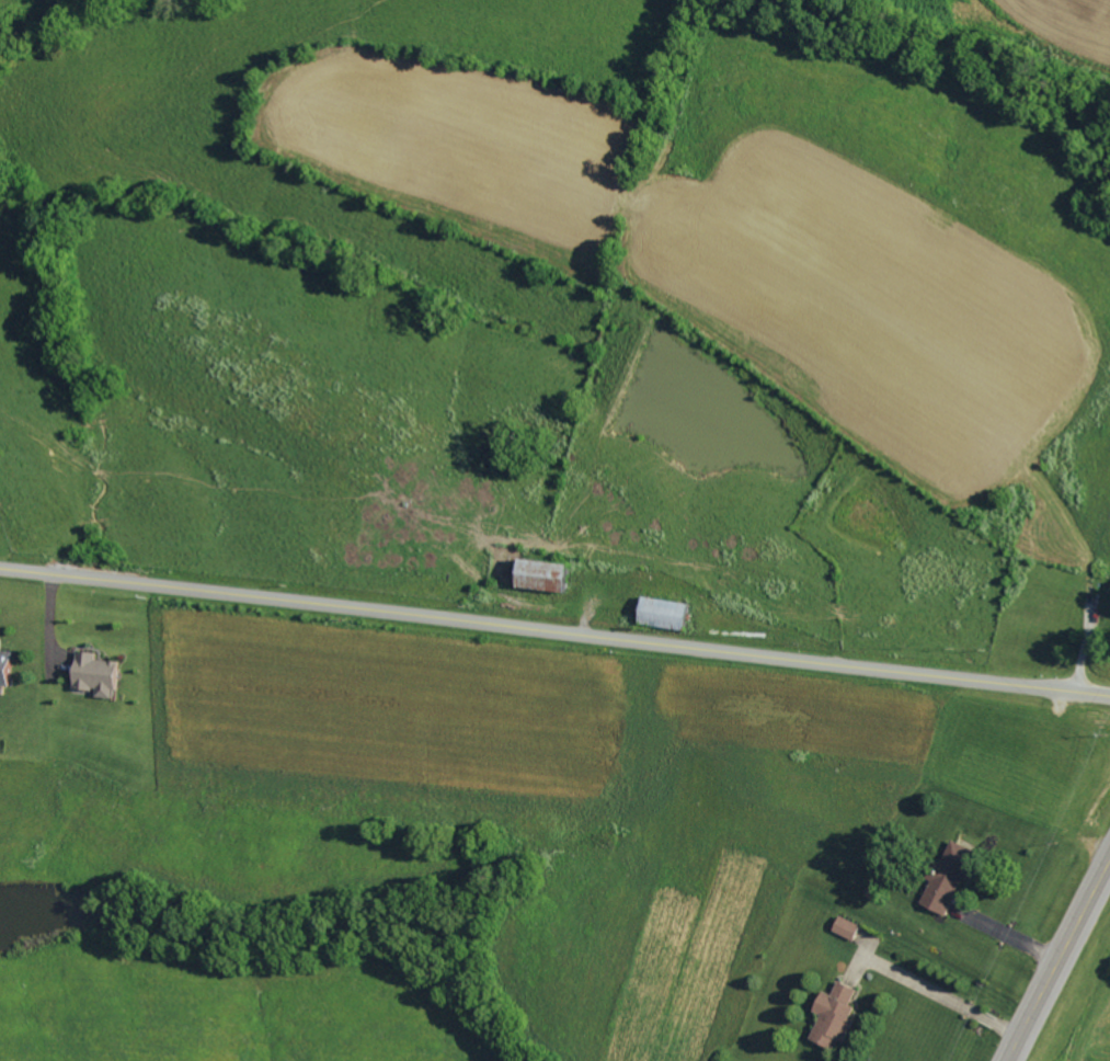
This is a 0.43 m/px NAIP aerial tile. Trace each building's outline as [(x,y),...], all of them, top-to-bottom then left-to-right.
[(524,558),(572,563),(572,578),(569,591),(520,585),(525,571),(524,558)] [(645,595),(693,602),(691,617),(688,630),(641,621),(645,608),(645,595)] [(124,662),(100,659),(101,653),(83,651),(79,689),(101,691),(100,696),(119,699),(124,662)] [(954,917),(982,852),(955,840),(927,905),(954,917)] [(866,925),(845,916),(838,932),(859,941),(866,925)] [(816,1039),(840,1050),(845,1040),(850,1043),(861,1020),(856,1018),(861,1007),(855,1005),(862,989),(844,980),(838,995),(829,991),(820,1012),(827,1015),(816,1039)]
